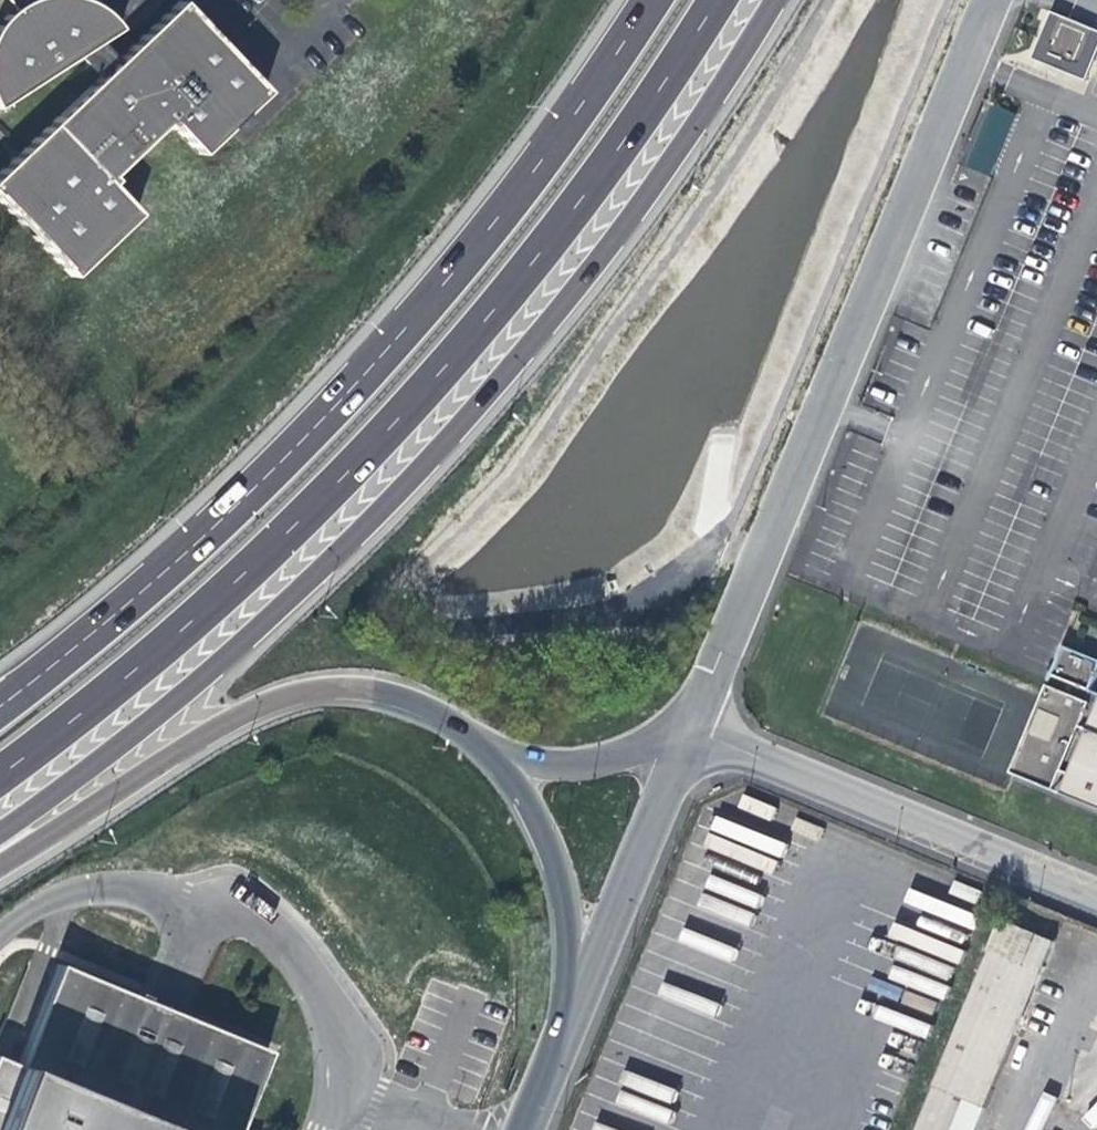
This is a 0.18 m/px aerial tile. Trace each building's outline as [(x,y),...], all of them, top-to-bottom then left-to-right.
[(12,3),(9,5),(0,15),(0,100),(81,48),(100,71),(11,157),(0,168),(0,199),(70,274),(137,210),(111,182),(116,177),(110,171),(163,118),(169,125),(174,121),(201,148),(267,85),(186,0),(175,0),(113,59),(94,39),(121,22),(111,9),(105,4),(99,0),(16,0),(12,3)] [(1032,52),(1074,68),(1089,29),(1046,13),(1032,52)] [(1089,29),(1074,68),(1091,74),(1096,58),(1096,32),(1089,29)] [(1091,694),(1096,679),(1096,663),(1065,650),(1013,776),(1054,793),(1062,774),(1068,776),(1060,796),(1096,811),(1096,696),(1091,694)] [(1000,932),(972,1003),(1024,1024),(1053,951),(1000,932)] [(263,1046),(55,964),(15,1064),(0,1058),(0,1129),(230,1129),(263,1046)] [(972,1003),(923,1129),(981,1129),(1024,1024),(972,1003)]
